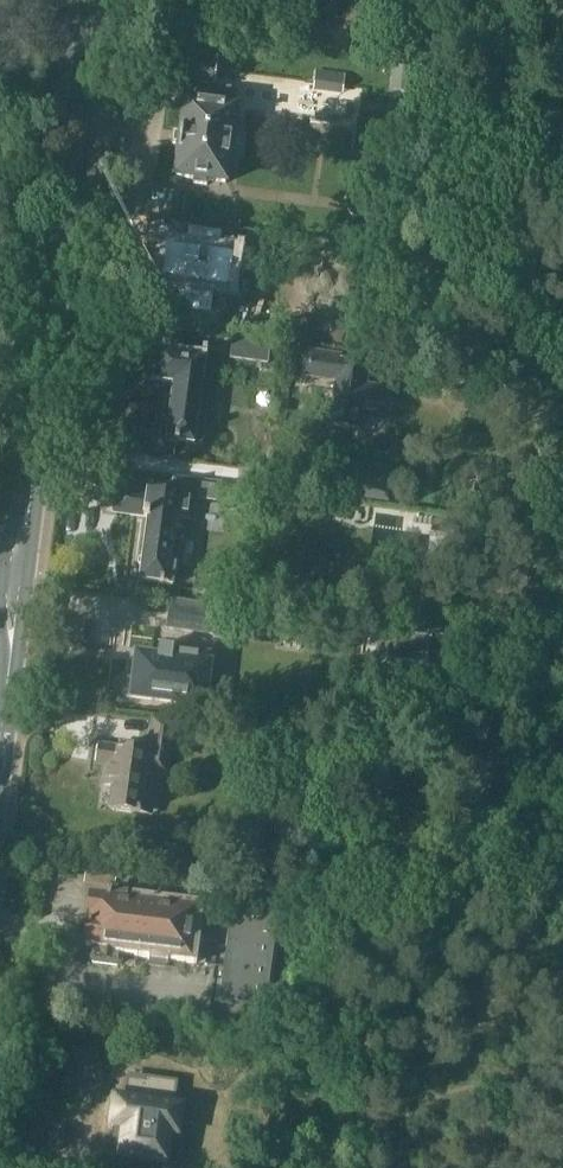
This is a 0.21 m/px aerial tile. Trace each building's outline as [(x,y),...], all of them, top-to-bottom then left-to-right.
[(352,30),(338,25),(330,46),(344,51),(352,30)] [(215,84),(215,77),(219,50),(191,47),(186,80),(215,84)] [(395,67),(393,83),(393,88),(410,90),(412,68),(395,67)] [(293,117),(298,81),(241,74),(239,90),(236,110),(293,117)] [(322,84),(298,81),(293,117),(355,126),(360,89),(336,86),(322,84)] [(236,110),(239,90),(190,83),(188,102),(186,102),(182,134),(174,133),(173,143),(181,144),(176,176),(194,179),(194,183),(207,185),(208,181),(226,183),(233,132),(238,128),(239,120),(235,115),(236,110)] [(214,307),(216,287),(231,288),(235,255),(223,253),(226,231),(201,228),(200,229),(188,227),(186,242),(190,242),(189,249),(166,246),(162,279),(185,282),(184,286),(180,286),(178,303),(182,304),(181,309),(214,314),(215,308),(214,307)] [(151,348),(152,348),(149,369),(156,370),(155,380),(174,383),(167,440),(180,441),(180,443),(195,445),(197,444),(199,444),(200,443),(202,441),(203,440),(203,439),(203,437),(203,435),(203,433),(202,432),(200,430),(198,429),(197,429),(197,426),(198,426),(200,408),(199,408),(206,357),(207,357),(208,352),(203,351),(203,352),(178,349),(180,336),(154,332),(152,346),(151,346),(150,346),(150,347),(151,348)] [(271,342),(233,337),(230,358),(269,363),(271,342)] [(362,417),(381,420),(390,421),(395,388),(367,383),(370,362),(341,358),(341,355),(298,349),(294,375),(309,377),(309,373),(337,377),(330,425),(360,429),(362,417)] [(389,501),(393,473),(345,466),(341,494),(389,501)] [(150,518),(141,580),(174,585),(177,564),(190,566),(193,542),(175,540),(178,519),(196,521),(200,498),(219,501),(221,486),(174,480),(172,493),(120,486),(118,503),(135,506),(134,516),(150,518)] [(216,635),(220,606),(171,600),(167,628),(216,635)] [(204,706),(210,656),(173,651),(174,648),(160,646),(159,657),(137,654),(136,662),(134,679),(131,678),(130,678),(129,679),(128,679),(127,679),(126,680),(125,680),(124,681),(123,682),(123,683),(122,684),(122,685),(122,686),(121,686),(121,687),(121,688),(121,689),(122,690),(122,691),(122,692),(123,692),(123,693),(123,694),(124,694),(125,695),(126,696),(127,697),(128,697),(204,706)] [(152,718),(148,750),(98,743),(96,765),(116,767),(110,810),(140,814),(146,773),(167,776),(171,749),(179,750),(183,722),(152,718)] [(255,730),(236,727),(234,741),(253,744),(255,730)] [(88,865),(86,881),(113,885),(115,868),(88,865)] [(84,928),(83,936),(86,940),(85,945),(92,946),(90,959),(93,963),(117,966),(121,963),(122,955),(196,964),(200,939),(227,943),(219,999),(266,1006),(279,914),(231,907),(229,926),(220,925),(219,931),(201,928),(204,904),(110,892),(110,894),(106,893),(106,898),(92,896),(89,926),(84,928)] [(116,1126),(112,1152),(122,1154),(121,1158),(143,1161),(143,1159),(167,1163),(171,1133),(186,1135),(190,1108),(174,1106),(178,1081),(145,1077),(145,1080),(128,1078),(125,1099),(116,1098),(112,1125),(116,1126)]
